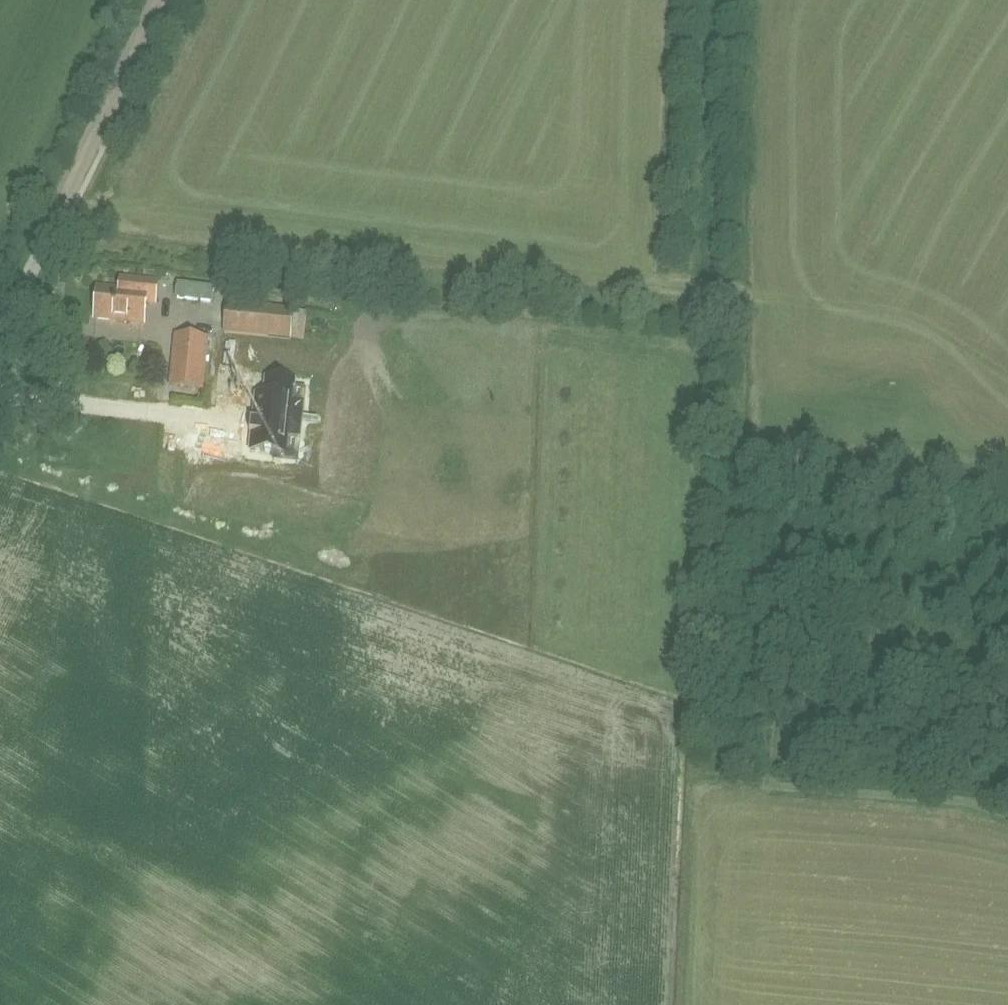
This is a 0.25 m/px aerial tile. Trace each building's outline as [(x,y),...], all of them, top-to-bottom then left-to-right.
[(155,303),(157,283),(120,279),(119,290),(97,288),(94,317),(143,322),(146,302),(155,303)] [(224,333),(291,341),(294,310),(227,302),(224,333)] [(200,389),(205,338),(177,335),(171,386),(200,389)] [(252,424),(251,433),(250,433),(250,435),(253,435),(252,452),(274,454),(286,455),(288,438),(301,440),(305,404),(291,403),(293,390),(294,382),(267,379),(265,397),(257,397),(255,423),(251,422),(251,424),(252,424)]
